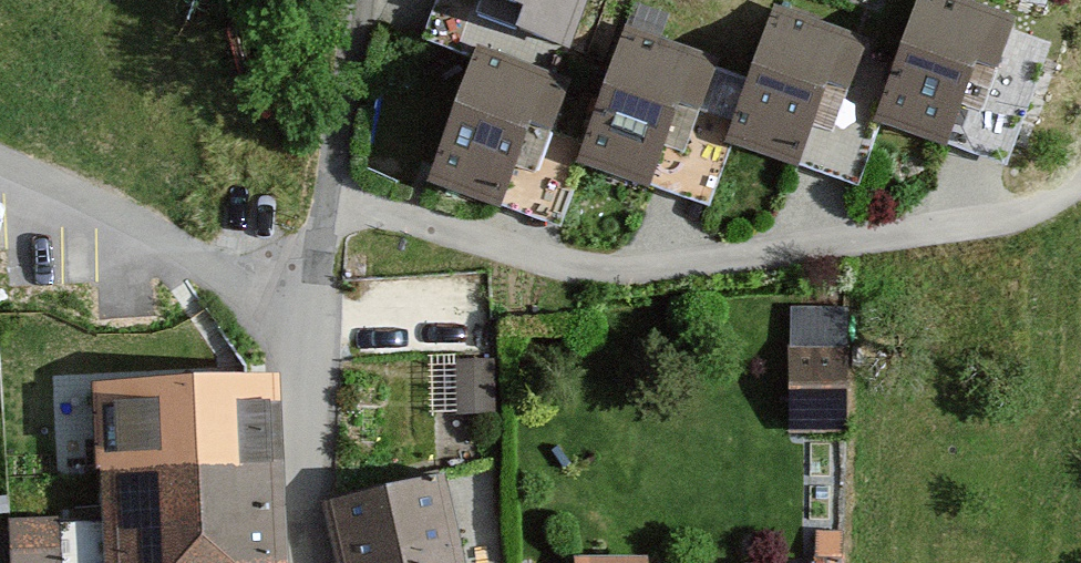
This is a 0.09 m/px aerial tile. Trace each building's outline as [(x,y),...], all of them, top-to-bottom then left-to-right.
[(559,80),(586,0),(434,0),(423,34),(480,53),(559,80)] [(914,43),(893,120),(1020,153),(1053,24),(962,0),(925,0),(914,43)] [(893,120),(914,43),(780,6),(764,61),(739,151),(873,189),(893,120)] [(720,212),(739,151),(764,61),(632,21),(609,96),(585,171),(720,212)] [(585,171),(609,96),(559,80),(480,53),(438,183),(567,226),(585,171)] [(843,310),(792,311),(794,422),(844,421),(843,310)] [(464,327),(418,327),(418,358),(464,358),(464,327)] [(106,397),(112,562),(279,562),(273,391),(106,397)] [(343,518),(354,562),(466,562),(449,491),(343,518)] [(18,554),(61,553),(60,517),(18,517),(18,554)]
